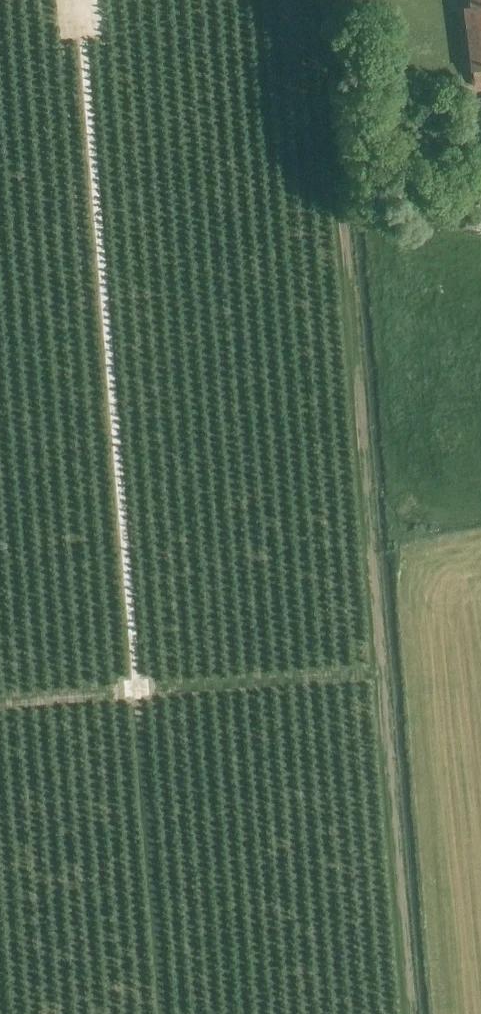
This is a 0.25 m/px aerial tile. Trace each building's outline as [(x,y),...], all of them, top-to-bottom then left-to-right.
[(472,68),(475,86),(480,85),(480,0),(471,0),(471,5),(464,6),(472,68)]
